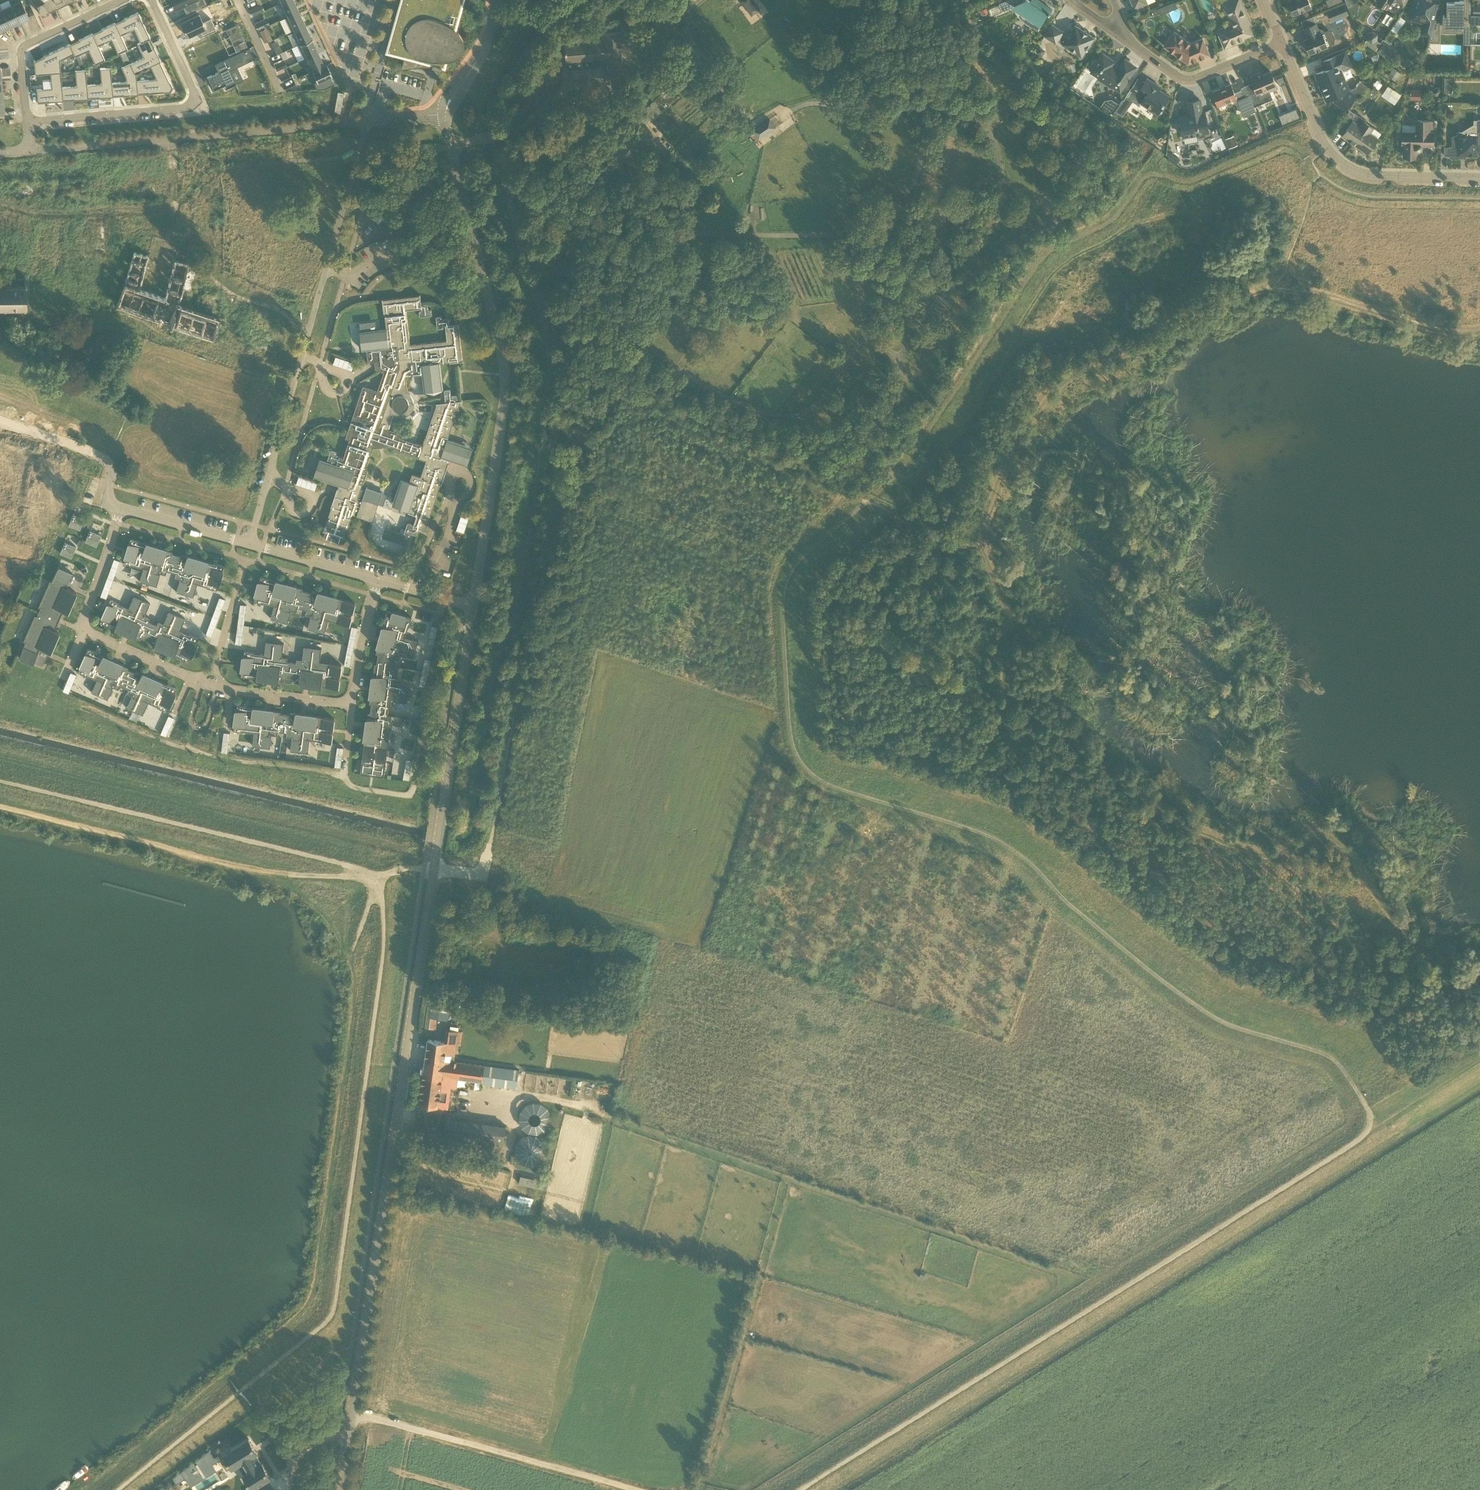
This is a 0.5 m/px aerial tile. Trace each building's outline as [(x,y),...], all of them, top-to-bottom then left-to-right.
[(12,5),(19,21),(29,17),(21,0),(12,5)] [(55,0),(35,0),(42,16),(58,8),(55,0)] [(74,0),(55,0),(58,8),(75,1),(74,0)] [(176,10),(184,6),(187,12),(206,3),(205,0),(171,0),(176,10)] [(282,3),(288,16),(299,10),(294,0),(288,0),(282,3)] [(405,0),(404,0),(387,58),(397,52),(405,54),(401,68),(431,66),(431,67),(441,70),(444,60),(446,59),(448,59),(450,58),(452,57),(455,57),(461,34),(460,33),(458,32),(458,31),(457,29),(456,28),(456,27),(455,25),(455,24),(455,23),(450,21),(452,15),(457,16),(461,0),(405,0)] [(752,16),(761,9),(755,0),(744,0),(742,2),(752,16)] [(1024,1),(1023,0),(1006,0),(999,3),(1002,11),(1012,6),(1024,1)] [(1024,1),(1012,6),(1014,7),(1014,9),(1019,16),(1025,22),(1032,27),(1039,30),(1040,27),(1043,20),(1047,14),(1049,15),(1053,10),(1038,0),(1037,0),(1031,1),(1030,2),(1029,1),(1030,1),(1030,0),(1025,0),(1025,1),(1024,1)] [(1134,9),(1148,3),(1146,0),(1131,0),(1134,9)] [(1231,25),(1217,31),(1224,48),(1244,40),(1243,38),(1253,34),(1249,24),(1251,23),(1242,0),(1229,0),(1222,3),(1231,25)] [(1288,1),(1294,15),(1312,8),(1309,0),(1290,0),(1288,1)] [(1400,11),(1407,0),(1377,0),(1377,1),(1395,13),(1400,11)] [(1415,8),(1412,7),(1409,19),(1415,20),(1415,21),(1423,23),(1420,34),(1431,37),(1441,3),(1440,3),(1438,10),(1432,8),(1434,0),(1418,0),(1415,8)] [(1447,2),(1446,15),(1443,15),(1443,25),(1463,26),(1463,44),(1470,44),(1470,22),(1471,6),(1464,6),(1464,1),(1455,0),(1455,2),(1447,2)] [(1327,11),(1330,19),(1337,16),(1338,19),(1349,15),(1348,13),(1345,4),(1327,11)] [(12,5),(2,9),(10,26),(19,21),(12,5)] [(1160,15),(1168,11),(1165,5),(1157,8),(1153,10),(1155,15),(1159,13),(1160,15)] [(1478,5),(1473,5),(1473,7),(1472,7),(1472,14),(1479,14),(1479,10),(1478,10),(1478,7),(1478,5)] [(2,9),(0,10),(0,30),(10,26),(2,9)] [(288,16),(285,17),(292,31),(295,30),(306,25),(299,10),(288,16)] [(125,19),(116,23),(121,35),(134,29),(141,43),(149,39),(150,38),(138,12),(124,18),(125,19)] [(200,15),(182,23),(188,38),(201,32),(203,37),(216,31),(211,19),(203,23),(200,15)] [(1471,15),(1471,24),(1479,24),(1479,16),(1471,15)] [(102,30),(93,34),(98,45),(112,39),(118,53),(128,49),(121,35),(116,23),(115,22),(102,29),(102,30)] [(1304,40),(1310,54),(1328,46),(1322,32),(1320,33),(1316,23),(1304,28),(1307,35),(1308,34),(1309,38),(1304,40)] [(1063,45),(1081,57),(1082,57),(1095,38),(1075,25),(1067,38),(1062,35),(1064,32),(1052,24),(1045,36),(1056,44),(1058,41),(1063,44),(1062,44),(1063,45)] [(292,31),(288,33),(294,46),(298,44),(301,43),(312,38),(306,25),(295,30),(292,31)] [(1367,34),(1367,38),(1367,39),(1372,43),(1378,41),(1378,34),(1373,31),(1367,34)] [(624,73),(620,32),(605,33),(605,43),(565,47),(567,62),(607,59),(608,75),(624,73)] [(1175,32),(1165,46),(1189,63),(1209,54),(1203,38),(1191,43),(1175,32)] [(79,40),(70,45),(74,53),(75,56),(89,50),(96,64),(105,59),(98,45),(93,34),(93,33),(79,39),(79,40)] [(265,42),(272,39),(270,34),(263,37),(265,42)] [(294,46),(291,47),(298,62),(305,58),(307,57),(318,52),(312,38),(312,37),(312,38),(301,43),(298,44),(294,46)] [(144,58),(131,64),(135,73),(136,73),(151,66),(160,61),(161,61),(154,47),(154,48),(149,39),(141,43),(138,44),(144,58)] [(1379,50),(1391,57),(1395,50),(1383,43),(1379,50)] [(35,60),(34,60),(35,74),(50,73),(61,72),(60,60),(74,53),(70,45),(70,44),(44,56),(44,57),(35,61),(35,60)] [(194,54),(199,66),(221,55),(216,44),(194,54)] [(253,45),(250,47),(254,58),(258,56),(253,45)] [(254,58),(250,47),(215,63),(219,71),(208,76),(214,89),(225,84),(227,88),(236,84),(230,70),(254,58)] [(1042,56),(1046,50),(1040,47),(1036,52),(1042,56)] [(318,52),(307,57),(313,70),(324,65),(318,52)] [(1345,52),(1337,55),(1322,62),(1326,70),(1316,74),(1327,100),(1333,97),(1335,102),(1346,109),(1356,95),(1349,90),(1341,70),(1351,66),(1345,52)] [(1120,90),(1135,68),(1124,61),(1118,70),(1112,65),(1114,62),(1103,55),(1092,72),(1100,77),(1099,78),(1112,87),(1113,86),(1120,90)] [(157,79),(137,80),(138,93),(148,92),(148,93),(164,92),(170,91),(172,88),(170,82),(160,61),(151,66),(157,79)] [(127,81),(112,83),(113,95),(123,95),(123,96),(138,94),(138,93),(137,80),(136,73),(135,73),(131,64),(122,68),(126,77),(127,81)] [(313,70),(312,70),(317,80),(315,81),(318,88),(327,87),(334,84),(330,75),(332,74),(327,64),(324,65),(313,70)] [(1396,81),(1401,73),(1394,67),(1388,76),(1396,81)] [(102,84),(87,85),(88,97),(98,97),(98,98),(113,96),(113,95),(112,83),(110,68),(100,69),(102,84)] [(77,86),(62,87),(63,100),(73,99),(73,100),(88,98),(88,97),(87,85),(86,70),(76,71),(77,86)] [(1270,91),(1278,88),(1271,71),(1263,74),(1262,72),(1250,76),(1257,93),(1258,95),(1251,98),(1255,106),(1262,103),(1273,98),(1270,91)] [(52,88),(37,89),(38,103),(38,102),(48,101),(48,102),(63,101),(63,100),(62,87),(61,72),(50,73),(52,88)] [(1277,79),(1280,85),(1285,83),(1283,77),(1277,79)] [(1133,101),(1137,94),(1143,99),(1141,102),(1158,113),(1165,103),(1163,102),(1167,96),(1160,91),(1162,88),(1147,78),(1144,83),(1137,79),(1126,96),(1133,101)] [(1251,97),(1250,97),(1246,99),(1242,90),(1235,93),(1231,84),(1213,92),(1218,106),(1236,98),(1239,106),(1242,111),(1240,112),(1242,115),(1246,117),(1251,114),(1251,113),(1256,111),(1255,106),(1251,98),(1251,97)] [(1381,95),(1394,104),(1401,93),(1388,84),(1381,95)] [(1436,87),(1433,89),(1433,93),(1435,95),(1439,95),(1441,93),(1441,90),(1439,87),(1436,87)] [(1099,108),(1112,117),(1124,100),(1123,99),(1119,105),(1115,102),(1111,107),(1108,107),(1103,104),(1100,109),(1099,108)] [(1208,136),(1207,132),(1209,132),(1205,111),(1202,112),(1200,99),(1186,102),(1189,114),(1179,116),(1181,123),(1178,124),(1178,127),(1179,129),(1182,129),(1183,136),(1198,134),(1198,137),(1208,136)] [(1357,114),(1356,115),(1350,110),(1343,120),(1346,123),(1343,128),(1346,130),(1344,134),(1350,138),(1351,138),(1352,138),(1353,143),(1368,153),(1378,138),(1371,133),(1374,128),(1365,121),(1365,120),(1357,114)] [(770,119),(752,130),(759,140),(776,128),(770,119)] [(1422,145),(1433,145),(1434,132),(1430,132),(1430,120),(1417,120),(1417,126),(1403,125),(1403,131),(1402,131),(1402,145),(1404,145),(1404,157),(1417,157),(1417,150),(1418,150),(1419,150),(1420,150),(1421,149),(1422,148),(1422,147),(1422,146),(1422,145)] [(1479,120),(1478,135),(1458,135),(1458,136),(1455,136),(1454,135),(1452,136),(1452,147),(1444,147),(1444,155),(1449,155),(1449,157),(1461,158),(1461,155),(1478,156),(1478,144),(1479,144),(1479,120)] [(1225,139),(1229,149),(1238,145),(1234,135),(1225,139)] [(213,337),(220,317),(211,315),(210,314),(200,311),(199,310),(189,307),(185,306),(183,305),(188,292),(189,292),(191,286),(196,265),(175,260),(165,298),(144,290),(139,289),(146,263),(148,255),(134,252),(125,281),(117,304),(118,305),(170,323),(173,324),(175,324),(175,325),(213,337)] [(4,306),(4,309),(6,309),(6,306),(24,306),(24,309),(26,309),(26,305),(26,277),(0,278),(0,306),(4,306)] [(353,417),(357,419),(354,429),(349,428),(349,430),(353,431),(347,450),(342,462),(339,461),(336,469),(327,466),(323,479),(340,485),(338,489),(338,488),(331,507),(332,507),(324,530),(323,531),(326,532),(324,538),(342,543),(344,537),(345,538),(346,537),(345,537),(353,514),(373,521),(379,504),(358,497),(363,484),(364,484),(368,471),(366,470),(374,447),(386,447),(406,453),(426,461),(421,476),(413,473),(410,482),(402,479),(396,497),(413,502),(409,512),(408,512),(417,515),(414,524),(408,522),(404,534),(410,536),(411,533),(417,535),(419,529),(426,531),(427,531),(426,531),(441,484),(442,484),(449,463),(450,459),(459,462),(465,446),(448,440),(460,403),(461,401),(462,401),(462,400),(458,401),(457,394),(451,395),(451,389),(445,389),(446,402),(444,402),(444,403),(446,403),(444,412),(436,409),(424,445),(400,437),(402,433),(389,428),(394,414),(395,414),(396,415),(398,415),(399,416),(400,416),(402,416),(403,416),(403,415),(402,415),(402,411),(405,410),(407,408),(409,405),(409,402),(413,402),(413,403),(414,403),(414,402),(414,400),(414,399),(413,398),(413,397),(412,395),(411,394),(410,393),(409,393),(408,392),(406,376),(423,374),(424,383),(442,380),(440,363),(441,363),(450,361),(450,362),(464,361),(464,360),(463,360),(463,359),(459,323),(450,324),(449,317),(443,318),(442,315),(436,316),(438,328),(444,327),(443,324),(446,324),(448,340),(410,344),(406,310),(422,308),(422,310),(420,310),(420,316),(432,315),(432,308),(428,309),(428,303),(422,303),(421,294),(420,294),(420,295),(417,295),(383,299),(384,312),(385,312),(387,328),(369,331),(371,348),(367,349),(369,362),(375,362),(376,369),(384,372),(378,390),(364,385),(353,417)] [(336,356),(334,363),(352,369),(355,362),(336,356)] [(7,489),(0,506),(0,509),(19,518),(27,497),(7,489)] [(462,510),(457,530),(464,532),(470,512),(462,510)] [(69,524),(80,529),(85,518),(73,513),(69,524)] [(0,515),(0,537),(9,541),(17,522),(0,515)] [(90,530),(85,541),(96,546),(101,534),(90,530)] [(60,553),(71,558),(76,547),(65,542),(60,553)] [(155,549),(156,547),(145,544),(146,543),(145,543),(139,542),(138,546),(128,543),(128,544),(129,544),(127,550),(129,550),(129,553),(126,552),(125,558),(124,558),(134,561),(133,565),(145,568),(145,566),(153,568),(152,572),(160,575),(160,573),(166,575),(167,570),(175,573),(174,577),(180,579),(179,580),(187,583),(188,578),(196,581),(195,583),(207,587),(208,583),(218,586),(218,585),(219,579),(217,578),(218,576),(220,577),(222,571),(222,570),(213,568),(214,564),(208,562),(208,561),(208,562),(197,559),(197,561),(191,559),(192,557),(187,556),(187,555),(186,556),(181,554),(180,556),(172,554),(172,551),(167,550),(167,549),(166,549),(166,550),(161,548),(161,550),(155,549)] [(25,642),(19,656),(19,657),(19,656),(33,662),(33,663),(40,648),(50,653),(50,652),(49,652),(58,632),(59,632),(55,630),(57,625),(55,624),(58,616),(60,616),(63,611),(67,613),(67,612),(75,592),(76,593),(76,592),(66,588),(72,573),(58,567),(51,581),(49,580),(49,581),(41,601),(40,601),(38,607),(40,608),(37,616),(35,615),(32,620),(32,621),(23,640),(23,641),(25,642)] [(123,592),(129,574),(118,570),(112,589),(123,592)] [(286,586),(287,584),(276,581),(277,581),(276,581),(274,581),(270,580),(269,583),(259,581),(259,582),(260,582),(256,596),(255,596),(265,599),(264,603),(276,606),(277,603),(285,605),(283,610),(291,612),(292,610),(297,612),(298,607),(307,610),(306,614),(311,615),(311,617),(318,619),(320,615),(327,617),(327,620),(349,626),(350,625),(349,625),(352,616),(352,615),(349,615),(350,612),(353,613),(353,612),(355,603),(356,602),(340,598),(339,598),(328,595),(328,597),(322,596),(323,594),(318,592),(312,591),(311,593),(303,591),(303,588),(298,587),(297,586),(297,587),(292,586),(292,587),(286,586)] [(197,621),(208,622),(210,603),(199,601),(197,621)] [(192,647),(194,648),(196,643),(197,643),(188,638),(189,635),(171,626),(171,625),(164,622),(163,623),(158,621),(156,625),(148,621),(150,617),(145,615),(145,613),(138,610),(137,612),(119,603),(117,607),(107,603),(107,604),(108,604),(107,606),(102,617),(101,617),(101,618),(110,622),(109,625),(114,628),(115,628),(134,637),(135,637),(140,639),(141,637),(149,641),(148,643),(154,645),(153,646),(154,646),(174,654),(174,655),(175,655),(180,657),(181,653),(191,657),(191,656),(193,651),(191,650),(192,647)] [(388,748),(389,743),(393,743),(392,749),(404,751),(405,739),(390,737),(391,729),(392,729),(393,721),(392,721),(393,715),(388,715),(390,706),(394,706),(394,701),(396,701),(397,693),(395,693),(399,667),(395,666),(396,659),(400,660),(401,654),(403,655),(405,647),(403,646),(409,627),(405,626),(406,621),(408,616),(407,616),(401,614),(401,615),(398,614),(399,614),(393,612),(392,611),(389,621),(386,620),(384,626),(383,626),(384,626),(381,637),(383,637),(381,643),(379,642),(378,647),(377,648),(378,648),(376,653),(378,654),(377,664),(375,664),(373,675),(373,676),(372,686),(374,687),(373,692),(371,692),(371,697),(370,697),(370,698),(371,698),(370,703),(372,704),(371,713),(369,712),(368,718),(367,718),(368,719),(368,720),(367,723),(369,724),(368,729),(366,729),(365,740),(364,740),(365,741),(363,757),(373,758),(374,756),(376,756),(376,759),(377,759),(377,758),(386,759),(386,760),(387,760),(388,750),(388,748)] [(351,626),(346,665),(353,666),(357,626),(351,626)] [(122,665),(112,660),(102,656),(103,655),(102,655),(102,656),(97,653),(95,657),(85,653),(85,654),(86,654),(80,667),(79,667),(79,668),(88,672),(87,675),(105,684),(105,686),(112,689),(113,687),(118,689),(120,685),(128,689),(126,693),(131,695),(131,697),(138,700),(139,698),(158,707),(159,703),(169,707),(168,706),(174,693),(175,693),(166,688),(167,685),(162,682),(142,673),(141,673),(136,671),(135,673),(127,669),(128,667),(123,665),(123,664),(122,664),(122,665)] [(342,665),(337,664),(319,661),(318,664),(310,663),(311,659),(303,658),(303,659),(297,659),(296,663),(288,662),(288,657),(282,657),(283,655),(275,654),(274,658),(266,657),(266,655),(254,653),(254,657),(244,656),(243,656),(244,656),(242,671),(241,671),(252,673),(251,677),(257,678),(268,679),(268,677),(274,678),(274,680),(279,680),(279,681),(285,681),(285,679),(294,680),(294,683),(300,683),(300,684),(300,683),(305,684),(305,682),(311,683),(311,685),(322,686),(322,687),(322,686),(339,688),(338,688),(340,678),(337,677),(338,675),(340,675),(341,665),(342,665)] [(76,680),(73,694),(80,695),(83,682),(76,680)] [(264,711),(264,709),(253,708),(253,707),(253,708),(247,707),(247,711),(236,710),(237,711),(235,725),(234,725),(234,726),(245,727),(244,731),(256,733),(257,730),(265,731),(264,735),(272,736),(272,734),(278,735),(278,731),(287,732),(287,736),(292,737),(292,739),(300,740),(301,736),(309,737),(308,739),(332,742),(331,742),(332,732),(333,732),(330,731),(331,729),(333,729),(334,719),(335,719),(318,716),(307,715),(307,713),(301,712),(301,714),(296,714),(296,713),(290,713),(290,715),(281,714),(281,712),(275,711),(275,710),(275,711),(270,710),(270,712),(264,711)] [(451,1003),(432,1001),(430,1017),(448,1020),(451,1003)] [(459,1079),(482,1082),(484,1064),(455,1060),(457,1043),(428,1039),(423,1076),(458,1081),(459,1079)] [(519,1069),(484,1064),(482,1082),(482,1083),(517,1088),(519,1069)] [(458,1081),(423,1076),(419,1104),(445,1108),(449,1109),(452,1086),(457,1087),(458,1081)] [(519,1127),(522,1132),(526,1136),(532,1137),(537,1137),(542,1135),(546,1132),(549,1127),(550,1122),(550,1117),(548,1112),(544,1108),(540,1106),(534,1105),(529,1105),(525,1108),(521,1111),(518,1116),(517,1122),(519,1127)] [(449,1119),(446,1139),(506,1147),(508,1127),(449,1119)] [(546,1162),(547,1157),(548,1152),(546,1147),(543,1142),(539,1139),(534,1138),(529,1138),(524,1139),(520,1143),(517,1148),(515,1153),(516,1158),(519,1163),(523,1167),(528,1169),(533,1170),(538,1168),(542,1166),(546,1162)] [(785,1336),(790,1315),(784,1314),(780,1335),(785,1336)] [(273,1476),(250,1436),(226,1449),(235,1465),(240,1462),(245,1472),(244,1473),(253,1489),(273,1489),(269,1484),(268,1485),(266,1481),(273,1477),(273,1476)] [(184,1480),(174,1486),(176,1489),(175,1489),(190,1489),(184,1480)]
